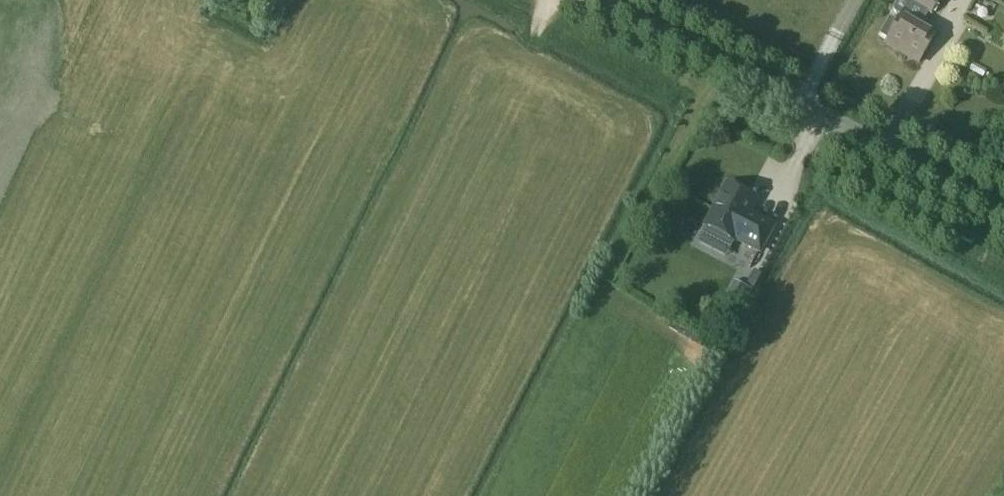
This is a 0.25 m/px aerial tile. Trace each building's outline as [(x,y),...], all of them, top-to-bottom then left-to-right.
[(879,37),(888,42),(887,45),(919,64),(937,32),(920,23),(926,12),(931,15),(940,0),(911,0),(911,1),(908,0),(899,0),(893,11),(894,13),(901,18),(898,24),(889,19),(879,37)] [(705,228),(697,243),(726,258),(734,243),(735,239),(759,252),(773,226),(749,214),(756,199),(728,184),(705,228)] [(972,245),(977,234),(962,227),(957,238),(972,245)] [(751,293),(738,286),(728,305),(741,312),(751,293)]
